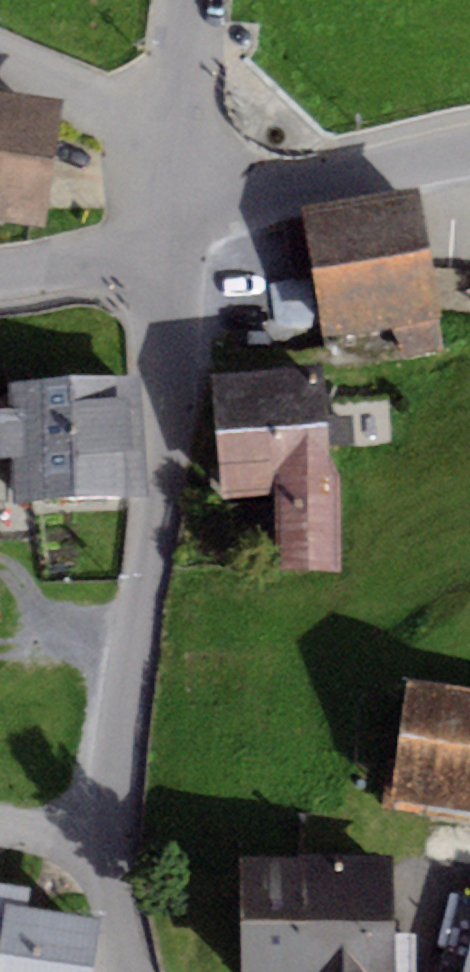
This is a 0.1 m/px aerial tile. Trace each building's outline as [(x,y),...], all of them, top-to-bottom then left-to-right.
[(63,101),(0,92),(0,223),(44,229),(63,101)] [(438,319),(418,187),(303,205),(323,337),(438,319)] [(223,500),(275,493),(275,478),(332,475),(321,365),(214,374),(223,500)] [(143,374),(71,377),(76,497),(148,494),(143,374)] [(71,377),(10,381),(12,408),(0,409),(0,457),(14,456),(17,501),(76,497),(71,377)] [(332,475),(275,478),(275,493),(275,573),(340,575),(341,475),(332,475)] [(406,677),(384,795),(469,811),(469,689),(406,677)] [(238,855),(239,971),(394,971),(393,854),(238,855)] [(0,883),(0,944),(5,905),(27,908),(30,888),(0,883)] [(5,905),(0,944),(0,971),(93,971),(100,918),(27,908),(5,905)]
